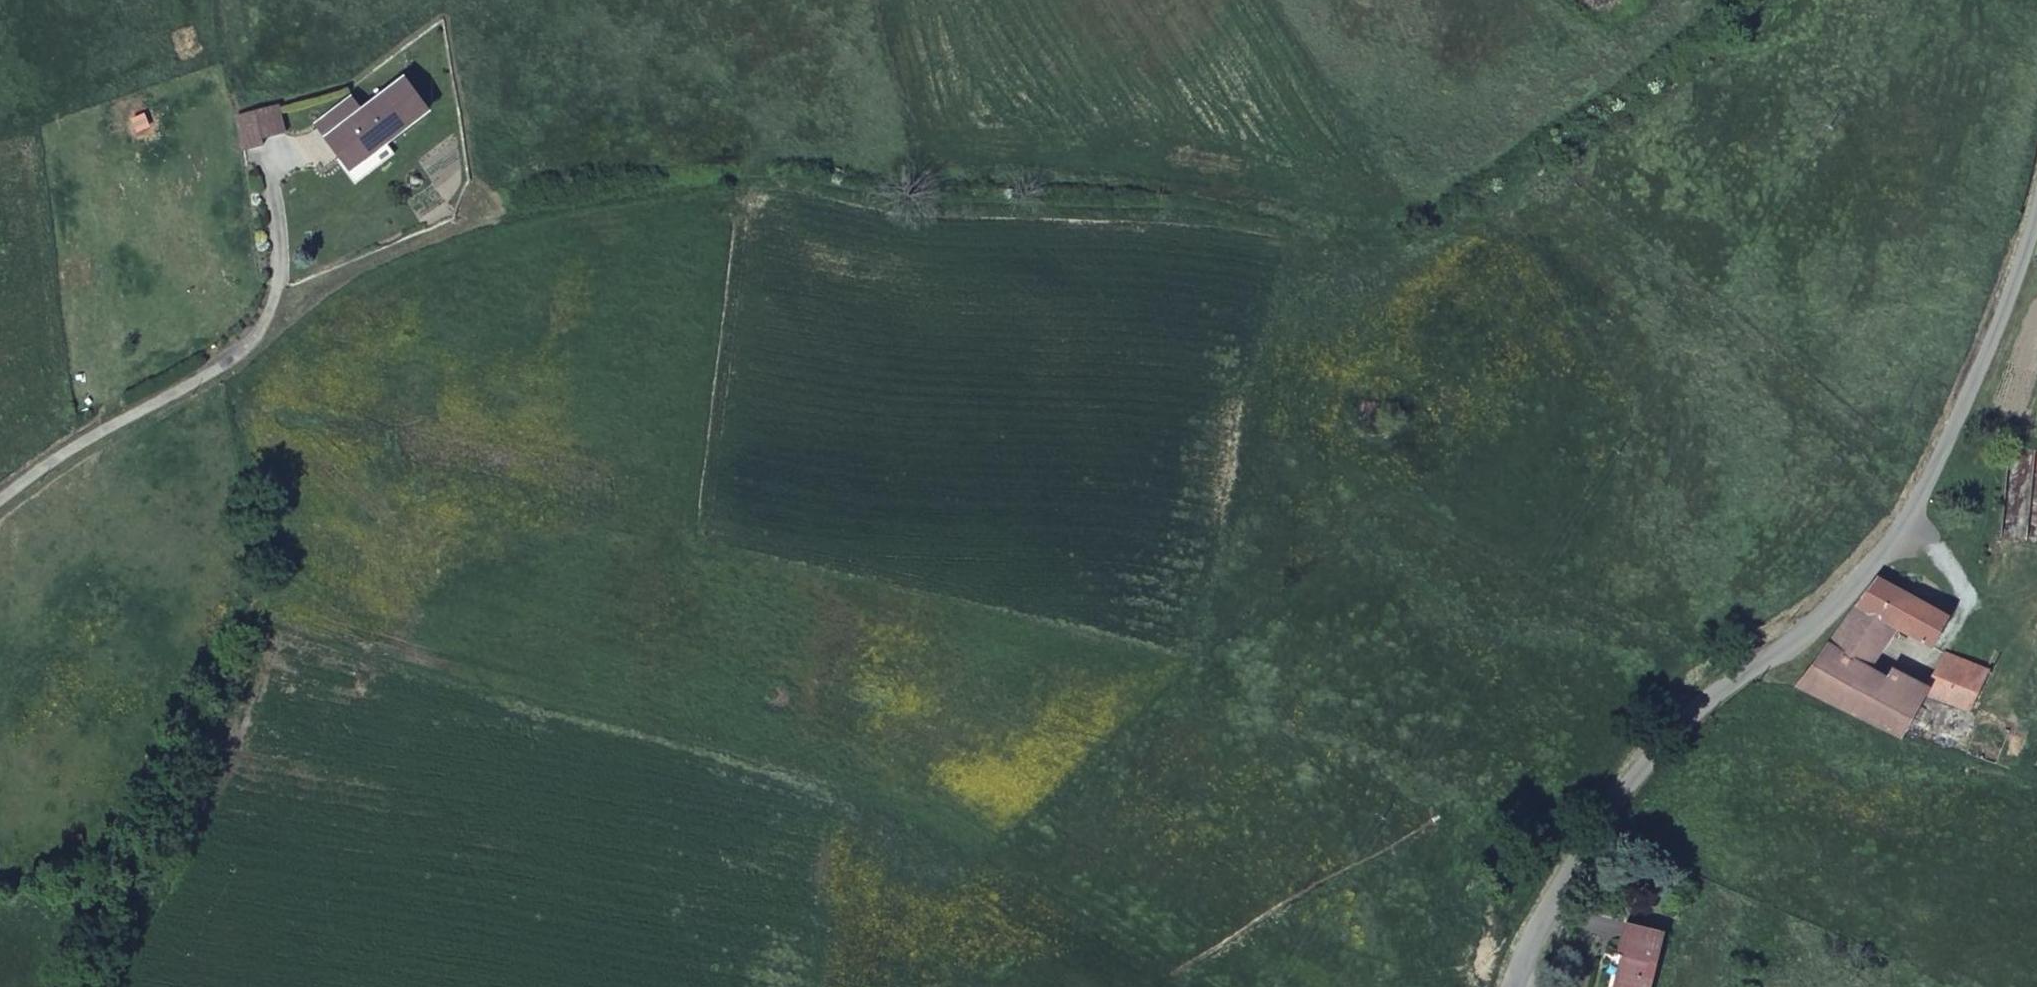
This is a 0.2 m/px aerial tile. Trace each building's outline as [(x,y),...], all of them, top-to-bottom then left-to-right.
[(329,138),(356,170),(434,112),(410,78),(368,107),(357,95),(330,115),(339,130),(329,138)] [(281,107),(263,111),(268,136),(285,133),(281,107)] [(1878,579),(1858,606),(1896,626),(1935,648),(1950,617),(1878,579)] [(1970,709),(1989,671),(1947,654),(1930,687),(1892,670),(1888,677),(1871,669),(1896,626),(1858,606),(1802,685),(1905,735),(1928,693),(1970,709)] [(2024,735),(1982,719),(1968,749),(2011,766),(2024,735)] [(1663,935),(1623,926),(1616,954),(1620,956),(1613,986),(1617,986),(1651,986),(1663,935)]
